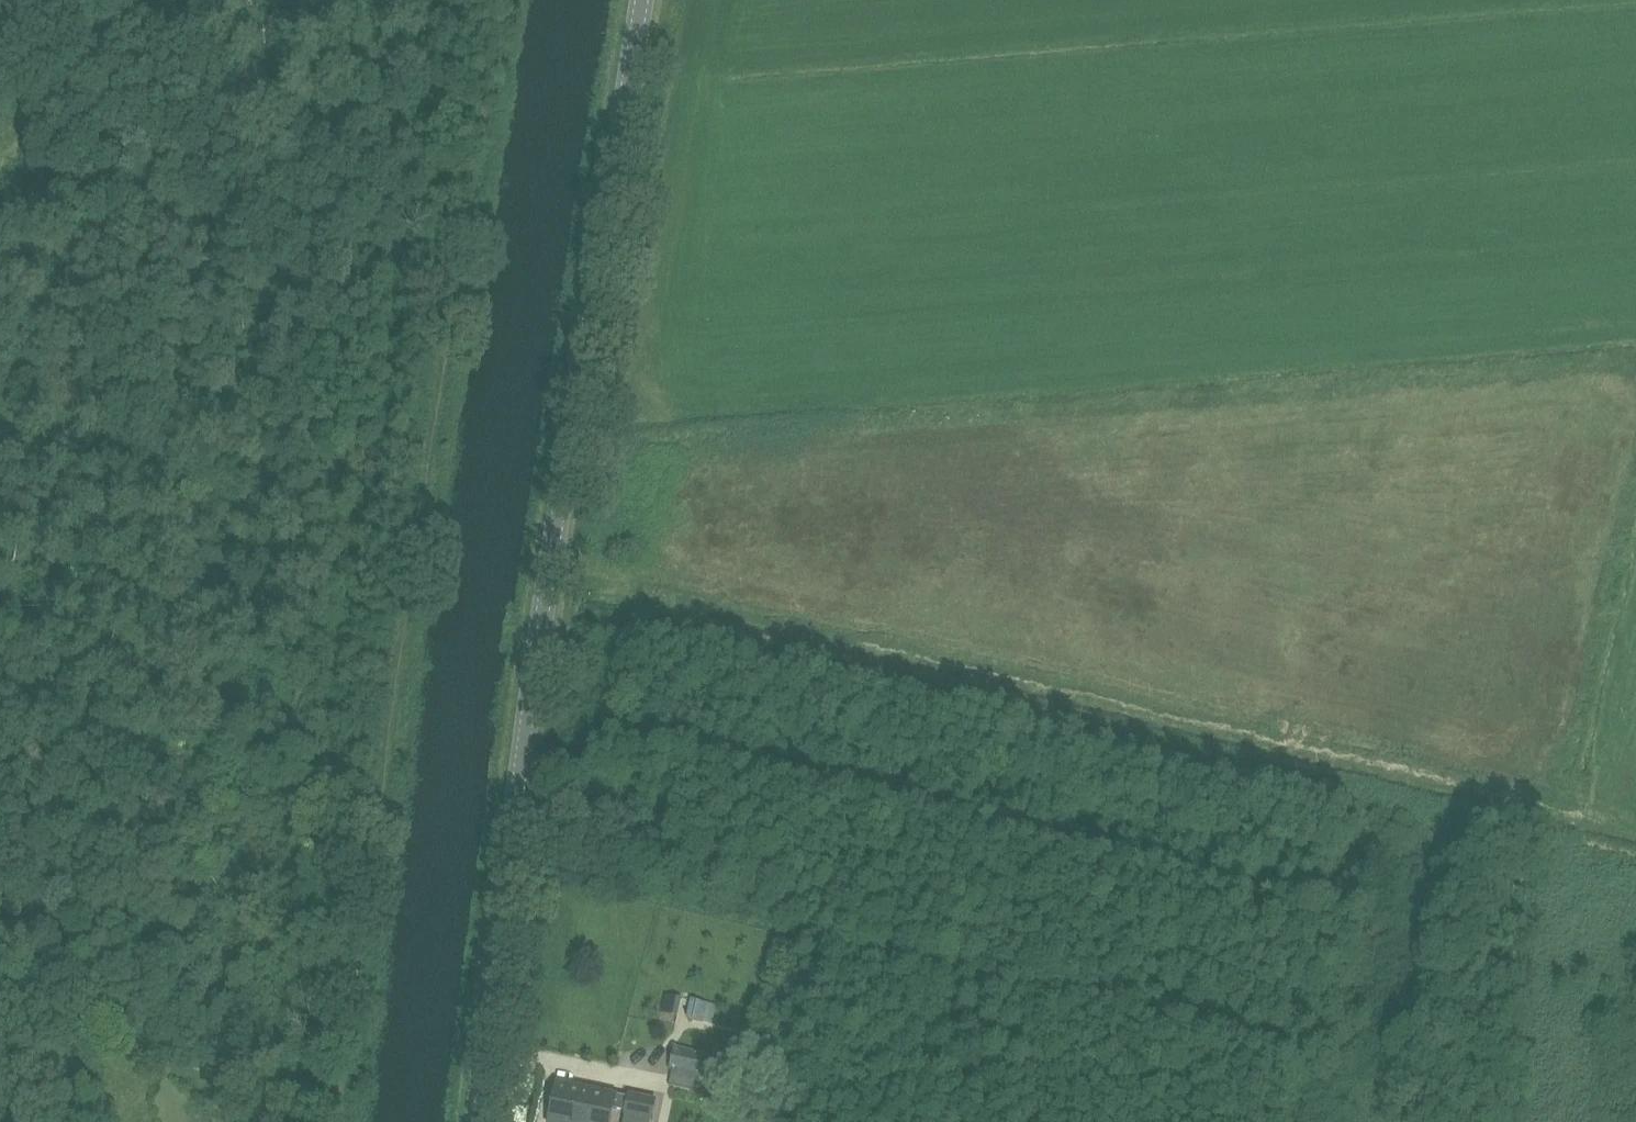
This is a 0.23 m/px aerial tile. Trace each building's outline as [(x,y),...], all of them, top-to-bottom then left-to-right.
[(690,999),(686,1017),(703,1021),(707,1003),(690,999)] [(709,1054),(673,1045),(668,1067),(672,1069),(668,1085),(692,1091),(696,1076),(703,1077),(709,1054)] [(612,1109),(624,1112),(623,1115),(651,1121),(656,1098),(627,1092),(626,1097),(557,1083),(549,1121),(609,1121),(612,1109)]
